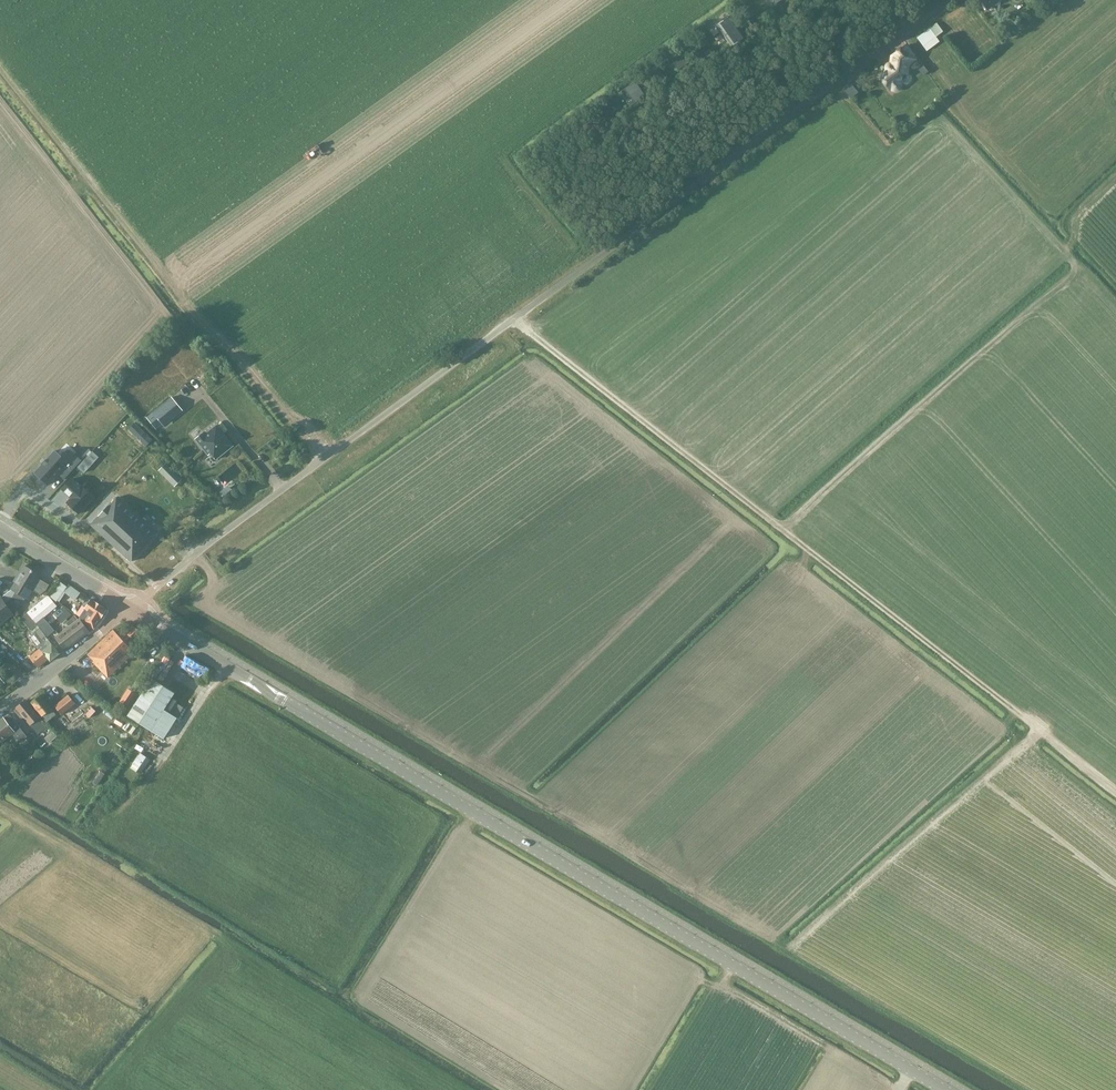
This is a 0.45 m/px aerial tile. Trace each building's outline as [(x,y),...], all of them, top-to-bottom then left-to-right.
[(986,11),(1001,0),(978,0),(986,11)] [(714,25),(721,35),(723,39),(734,31),(725,18),(714,25)] [(935,22),(918,35),(916,37),(926,51),(939,42),(934,36),(942,31),(935,22)] [(905,73),(906,64),(914,58),(904,46),(892,55),(891,64),(888,64),(886,64),(885,66),(885,69),(887,70),(879,76),(888,88),(890,87),(892,89),(894,90),(896,90),(898,88),(899,86),(899,84),(897,82),(899,81),(899,80),(903,72),(905,73)] [(677,70),(688,63),(679,49),(668,56),(677,70)] [(643,94),(634,81),(619,91),(628,104),(632,102),(643,94)] [(171,397),(152,412),(161,423),(180,408),(171,397)] [(202,432),(194,439),(207,455),(209,453),(215,459),(232,445),(215,425),(204,434),(202,432)] [(74,454),(66,462),(60,456),(54,450),(45,460),(44,459),(44,460),(45,461),(42,464),(41,463),(40,464),(41,464),(34,473),(47,484),(57,473),(63,479),(81,460),(74,454)] [(166,462),(157,470),(173,486),(181,479),(166,462)] [(93,497),(81,486),(80,487),(71,479),(61,489),(70,497),(66,502),(78,513),(93,497)] [(117,497),(90,525),(130,562),(157,534),(117,497)] [(13,614),(11,611),(21,604),(24,598),(26,599),(32,591),(30,590),(31,589),(37,578),(39,575),(23,565),(13,582),(15,583),(11,590),(15,592),(11,598),(4,604),(0,598),(0,624),(13,614)] [(37,578),(31,589),(39,594),(44,590),(48,584),(37,578)] [(60,582),(49,597),(56,602),(57,600),(63,591),(75,599),(80,593),(68,584),(66,586),(60,582)] [(47,594),(26,612),(36,624),(57,606),(57,604),(59,603),(56,602),(49,597),(47,594)] [(78,618),(80,619),(93,628),(105,609),(90,599),(78,618)] [(60,653),(36,624),(26,612),(20,618),(37,639),(34,642),(39,648),(28,657),(38,668),(48,659),(50,662),(60,653)] [(64,651),(90,632),(74,614),(74,615),(66,623),(68,626),(54,637),(64,651)] [(92,660),(91,661),(108,677),(134,651),(129,646),(143,632),(131,623),(118,635),(112,628),(86,653),(92,660)] [(18,646),(14,650),(21,657),(25,653),(18,646)] [(174,693),(151,678),(126,715),(163,738),(177,718),(163,709),(174,693)] [(61,715),(63,713),(69,721),(81,710),(67,694),(53,705),(61,715)] [(46,722),(55,714),(51,708),(40,695),(30,703),(41,716),(46,722)] [(16,708),(16,709),(14,710),(21,718),(22,717),(29,725),(37,734),(46,726),(25,701),(15,708),(16,708)] [(176,702),(170,711),(178,715),(183,707),(176,702)] [(0,742),(11,734),(14,737),(21,740),(26,736),(13,719),(9,714),(3,718),(3,717),(0,719),(0,741),(0,742)] [(56,736),(52,731),(44,737),(49,743),(56,736)] [(139,752),(129,767),(140,774),(150,760),(139,752)]
